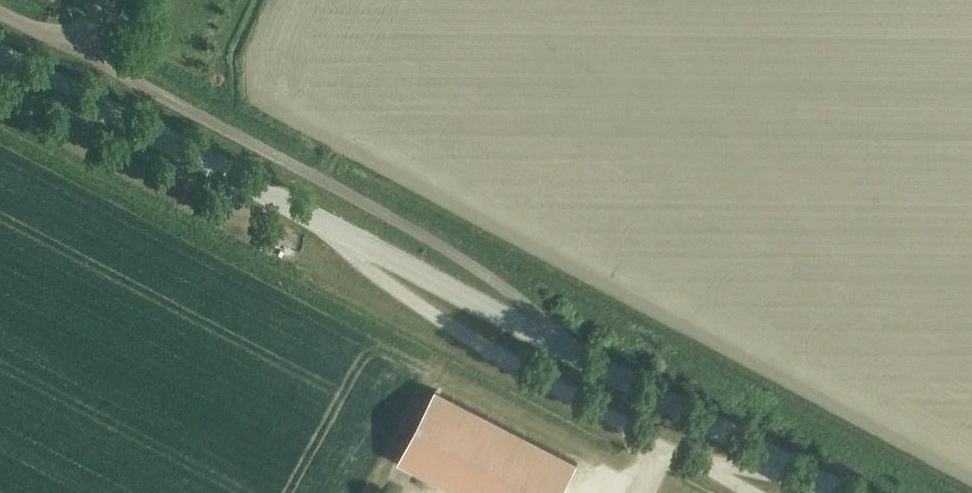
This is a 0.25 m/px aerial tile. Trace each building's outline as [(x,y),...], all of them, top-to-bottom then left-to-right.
[(260,246),(270,252),(274,243),(264,238),(260,246)] [(577,462),(435,387),(398,459),(463,492),(561,492),(577,462)]
